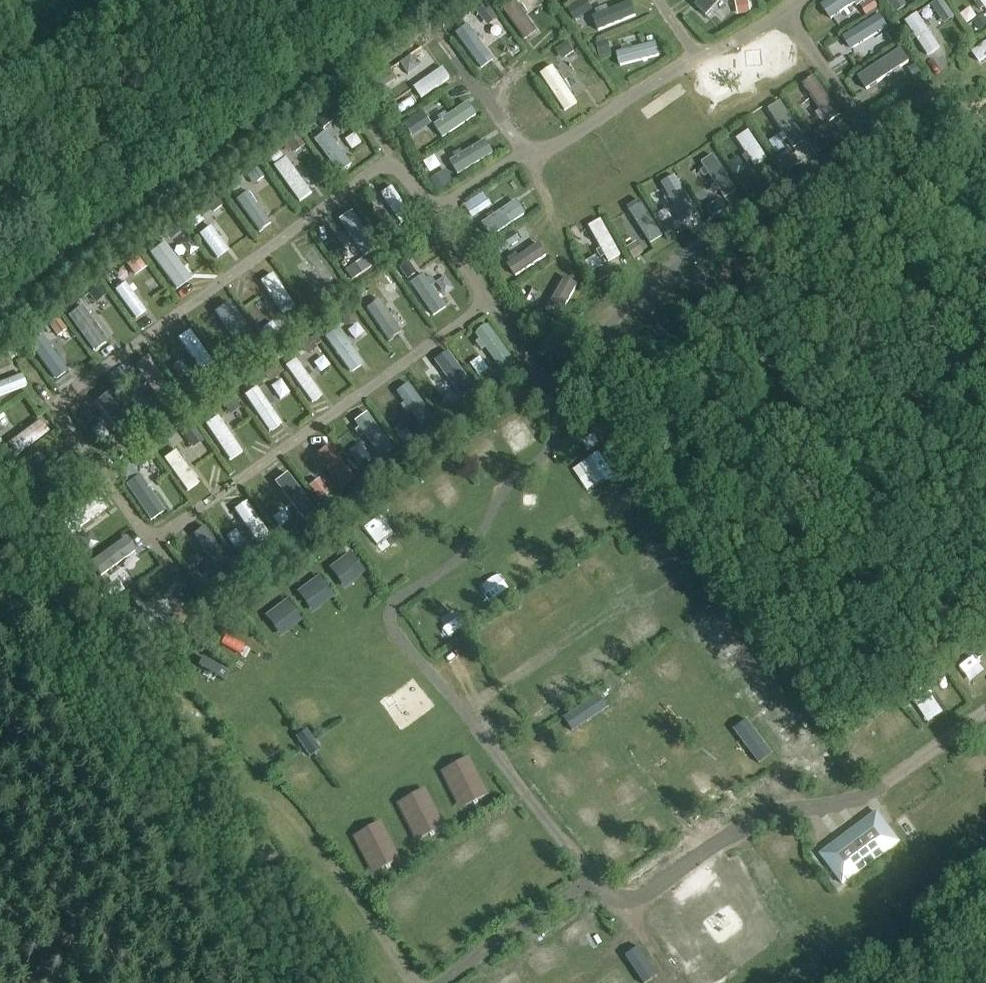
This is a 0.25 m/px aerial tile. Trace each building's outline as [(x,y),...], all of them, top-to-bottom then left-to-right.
[(531,39),(543,31),(522,0),(519,0),(509,7),(531,39)] [(643,15),(638,0),(633,0),(598,14),(604,31),(643,15)] [(727,0),(701,0),(699,1),(709,14),(727,0)] [(834,18),(865,0),(828,0),(825,2),(834,18)] [(899,13),(911,6),(907,0),(892,0),(899,13)] [(938,1),(931,6),(939,16),(946,11),(938,1)] [(484,14),(490,25),(503,18),(497,7),(484,14)] [(972,22),(979,32),(985,28),(985,19),(983,15),(972,22)] [(474,22),(461,32),(489,69),(502,59),(474,22)] [(892,26),(885,31),(892,42),(899,37),(892,26)] [(623,63),(666,58),(665,43),(621,48),(623,63)] [(873,89),(916,61),(906,46),(864,75),(873,89)] [(559,64),(544,74),(570,113),(585,102),(559,64)] [(916,65),(909,70),(917,81),(924,76),(916,65)] [(424,96),(460,80),(455,69),(419,84),(424,96)] [(392,77),(380,85),(386,94),(399,85),(392,77)] [(446,138),(485,116),(476,101),(438,122),(446,138)] [(791,103),(777,111),(796,146),(810,139),(791,103)] [(326,113),(316,120),(323,129),(333,121),(326,113)] [(413,118),(405,124),(410,132),(418,126),(413,118)] [(835,121),(818,134),(826,144),(843,132),(835,121)] [(331,129),(318,140),(346,174),(359,163),(331,129)] [(757,129),(741,138),(758,167),(773,158),(757,129)] [(493,138),(455,157),(463,173),(501,155),(493,138)] [(708,160),(730,196),(742,189),(720,153),(708,160)] [(279,166),(306,204),(320,194),(292,156),(279,166)] [(745,177),(756,170),(746,156),(736,164),(745,177)] [(791,158),(782,164),(788,172),(797,166),(791,158)] [(758,191),(770,185),(764,173),(752,180),(758,191)] [(667,182),(691,221),(704,213),(681,174),(667,182)] [(387,192),(403,225),(417,218),(402,185),(387,192)] [(264,232),(278,222),(254,189),(240,199),(264,232)] [(523,197),(485,221),(496,237),(533,214),(523,197)] [(216,198),(207,205),(213,213),(222,206),(216,198)] [(718,202),(706,209),(713,219),(725,212),(718,202)] [(475,203),(464,210),(471,221),(482,214),(475,203)] [(346,222),(365,250),(377,242),(358,214),(346,222)] [(614,262),(628,255),(608,218),(595,225),(614,262)] [(672,219),(661,225),(667,236),(678,230),(672,219)] [(222,259),(235,250),(217,223),(203,233),(222,259)] [(188,257),(198,250),(189,237),(179,244),(188,257)] [(394,237),(386,242),(393,252),(401,247),(394,237)] [(510,258),(521,275),(554,254),(544,237),(510,258)] [(171,241),(154,253),(182,290),(198,278),(171,241)] [(327,282),(339,274),(317,243),(305,251),(327,282)] [(636,243),(626,249),(633,261),(644,255),(636,243)] [(354,263),(343,271),(351,282),(362,274),(354,263)] [(408,263),(399,269),(407,280),(416,274),(408,263)] [(601,268),(592,274),(598,285),(608,279),(601,268)] [(437,317),(452,308),(430,271),(415,280),(437,317)] [(565,318),(584,284),(568,275),(549,310),(565,318)] [(130,280),(117,290),(140,319),(153,309),(130,280)] [(335,280),(324,288),(330,297),(341,289),(335,280)] [(100,287),(90,294),(97,304),(107,297),(100,287)] [(367,303),(393,341),(407,332),(382,293),(367,303)] [(311,311),(321,305),(314,295),(304,302),(311,311)] [(244,347),(261,336),(236,300),(219,311),(244,347)] [(102,353),(115,342),(85,304),(72,315),(102,353)] [(541,310),(531,316),(538,327),(548,321),(541,310)] [(291,311),(283,317),(290,327),(299,321),(291,311)] [(354,312),(340,313),(341,326),(355,324),(354,312)] [(352,329),(360,341),(371,334),(364,322),(352,329)] [(509,372),(523,362),(494,323),(480,333),(509,372)] [(346,325),(331,333),(352,374),(368,365),(346,325)] [(184,336),(205,371),(219,363),(198,328),(184,336)] [(36,344),(61,378),(75,368),(50,334),(36,344)] [(309,338),(299,345),(307,355),(317,348),(315,346),(310,339),(309,338)] [(455,349),(440,360),(468,399),(483,388),(455,349)] [(231,351),(220,358),(228,371),(239,364),(231,351)] [(164,401),(176,394),(153,355),(141,363),(164,401)] [(301,356),(289,365),(316,404),(329,396),(301,356)] [(180,380),(189,373),(180,361),(171,368),(180,380)] [(273,365),(262,371),(269,382),(279,376),(278,374),(273,366),(273,365)] [(33,383),(27,370),(0,383),(0,399),(33,383)] [(207,394),(217,387),(209,376),(200,382),(207,394)] [(495,376),(484,384),(490,392),(501,385),(495,376)] [(401,393),(429,429),(443,418),(415,382),(401,393)] [(277,432),(290,421),(261,385),(248,395),(277,432)] [(129,439),(145,428),(116,390),(101,401),(129,439)] [(231,397),(220,404),(229,416),(239,409),(231,397)] [(159,411),(146,420),(153,429),(165,421),(159,411)] [(375,411),(358,423),(384,460),(401,449),(375,411)] [(224,414),(209,423),(234,461),(249,451),(224,414)] [(505,424),(522,450),(537,440),(520,414),(505,424)] [(47,418),(13,444),(22,455),(56,429),(47,418)] [(171,436),(178,445),(191,436),(198,445),(207,439),(193,420),(171,436)] [(407,437),(400,442),(407,452),(414,448),(407,437)] [(115,440),(106,446),(112,455),(121,449),(115,440)] [(336,442),(321,453),(348,489),(363,478),(336,442)] [(192,492),(205,483),(180,448),(167,458),(192,492)] [(144,452),(134,458),(140,468),(150,462),(144,452)] [(611,456),(586,468),(593,483),(618,471),(611,456)] [(280,480),(310,521),(324,511),(293,471),(280,480)] [(147,472),(132,481),(157,521),(172,512),(147,472)] [(76,531),(111,508),(103,496),(68,519),(76,531)] [(260,544),(275,535),(252,499),(237,508),(260,544)] [(212,524),(200,531),(222,568),(234,561),(212,524)] [(295,525),(282,534),(287,542),(301,533),(295,525)] [(97,577),(144,554),(136,537),(89,560),(97,577)] [(336,570),(350,587),(373,569),(360,552),(336,570)] [(230,564),(219,572),(227,583),(238,575),(230,564)] [(317,612),(340,595),(325,575),(302,592),(317,612)] [(501,577),(483,588),(493,606),(512,595),(501,577)] [(171,597),(145,619),(154,630),(180,607),(171,597)] [(461,597),(443,608),(461,635),(478,624),(461,597)] [(271,614),(285,635),(309,620),(294,598),(271,614)] [(137,623),(127,629),(136,642),(145,635),(137,623)] [(646,645),(664,632),(659,624),(640,637),(646,645)] [(732,648),(744,665),(761,653),(749,636),(732,648)] [(584,721),(571,733),(584,748),(598,736),(584,721)] [(305,731),(295,738),(308,758),(319,750),(305,731)] [(447,770),(465,809),(496,795),(477,756),(447,770)] [(423,840),(452,826),(433,787),(404,801),(423,840)] [(842,887),(900,844),(876,812),(818,855),(842,887)] [(379,874),(409,859),(389,819),(359,834),(379,874)]
